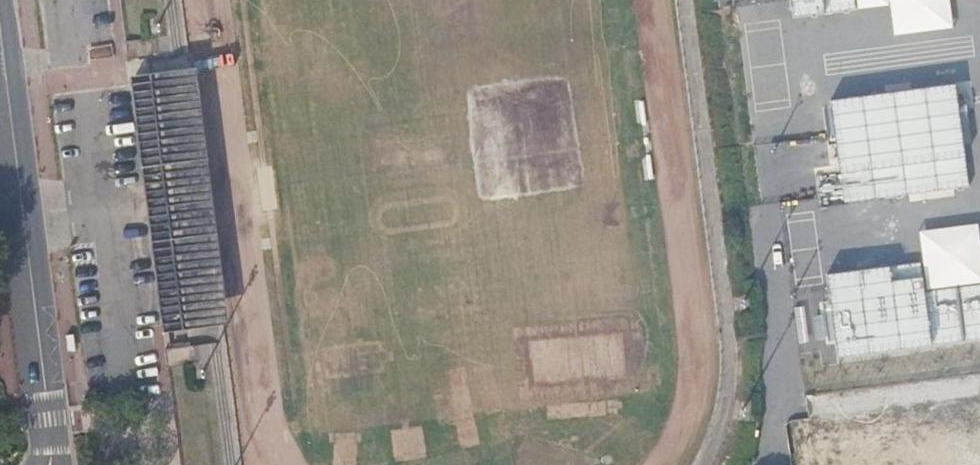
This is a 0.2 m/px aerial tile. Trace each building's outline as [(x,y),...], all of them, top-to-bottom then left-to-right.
[(793,16),(891,6),(894,34),(954,28),(951,0),(792,0),(793,16)] [(124,40),(127,59),(156,55),(154,36),(124,40)] [(192,76),(130,84),(144,193),(181,186),(181,181),(205,177),(192,76)] [(963,84),(825,98),(835,203),(974,189),(963,84)] [(183,210),(147,214),(161,322),(223,314),(210,213),(184,215),(183,210)] [(838,356),(979,342),(979,224),(919,230),(922,263),(830,272),(838,356)] [(164,348),(167,368),(196,364),(194,344),(164,348)] [(787,421),(791,464),(979,464),(979,402),(787,421)]
